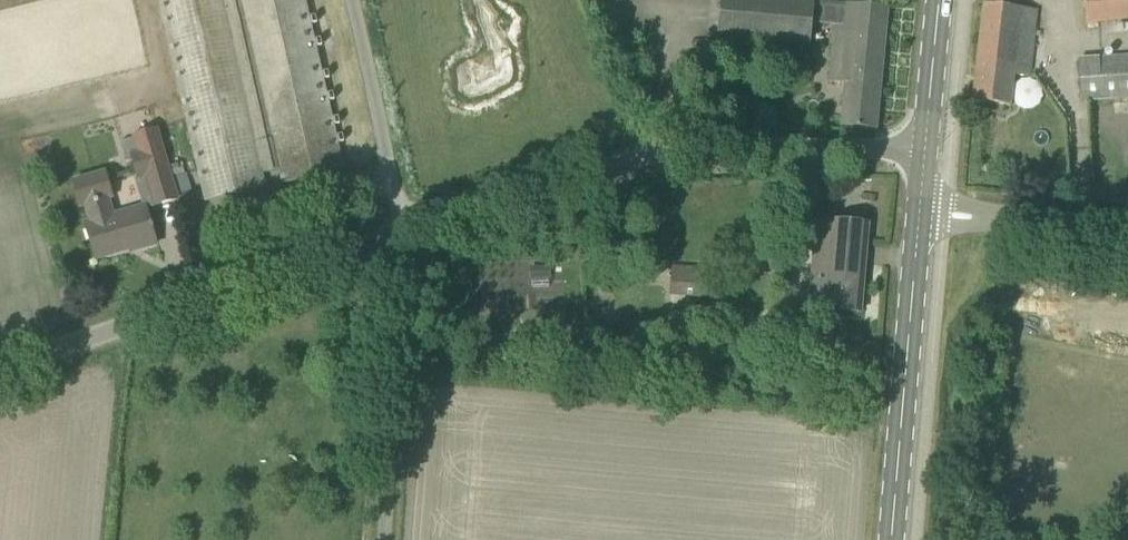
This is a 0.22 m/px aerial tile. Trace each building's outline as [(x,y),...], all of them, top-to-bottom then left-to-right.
[(306,0),(160,0),(205,201),(265,188),(262,174),(280,170),(283,184),(343,170),(306,0)] [(846,2),(845,9),(813,5),(814,1),(808,0),(722,0),(717,38),(810,46),(812,24),(834,27),(828,85),(845,86),(841,127),(876,130),(888,7),(846,2)] [(1091,23),(1127,20),(1127,0),(1089,0),(1091,23)] [(1035,11),(983,5),(972,102),(1010,106),(1013,73),(1029,75),(1035,11)] [(1079,61),(1082,100),(1127,97),(1127,57),(1079,61)] [(145,176),(155,206),(178,199),(159,128),(132,135),(136,151),(129,153),(137,178),(145,176)] [(79,209),(87,206),(91,221),(85,223),(96,260),(130,250),(129,246),(154,239),(154,242),(156,242),(151,228),(153,228),(152,223),(150,224),(145,207),(113,215),(109,200),(114,198),(106,170),(71,180),(79,209)] [(794,248),(814,249),(809,308),(860,313),(868,224),(816,219),(815,226),(796,225),(794,248)] [(673,267),(671,297),(723,300),(725,270),(673,267)]
